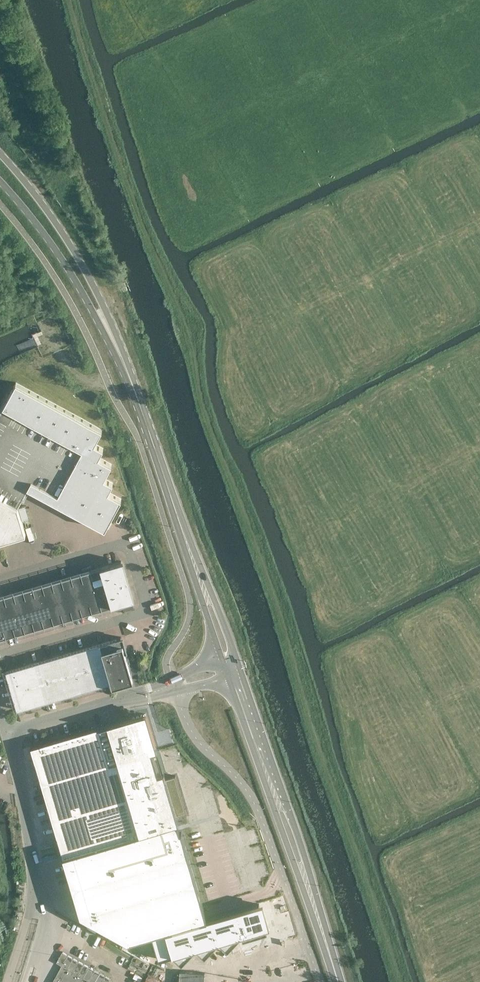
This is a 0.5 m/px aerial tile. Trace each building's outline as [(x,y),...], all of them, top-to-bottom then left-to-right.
[(0,412),(0,496),(18,506),(28,487),(70,510),(74,503),(86,509),(82,516),(105,529),(122,498),(109,491),(113,482),(105,477),(112,463),(99,456),(104,447),(95,443),(103,429),(16,382),(0,412)] [(26,533),(22,519),(21,517),(20,513),(18,506),(0,496),(0,540),(26,533)] [(25,504),(18,506),(20,513),(21,517),(22,519),(29,517),(25,504)] [(0,596),(0,638),(133,599),(121,560),(0,596)] [(121,637),(6,670),(7,673),(13,696),(17,709),(111,682),(113,686),(134,680),(133,676),(121,637)] [(128,718),(31,746),(63,856),(80,915),(128,941),(152,934),(207,918),(179,822),(177,815),(187,813),(176,775),(166,778),(153,734),(150,734),(145,715),(129,720),(128,718)] [(152,934),(159,959),(173,955),(182,963),(191,953),(196,948),(205,956),(214,946),(219,941),(228,949),(237,939),(242,934),(243,938),(267,931),(266,927),(270,926),(263,902),(259,903),(207,918),(152,934)] [(110,978),(62,952),(56,962),(61,965),(52,981),(108,981),(110,978)] [(204,973),(180,971),(179,981),(204,981),(204,973)]
